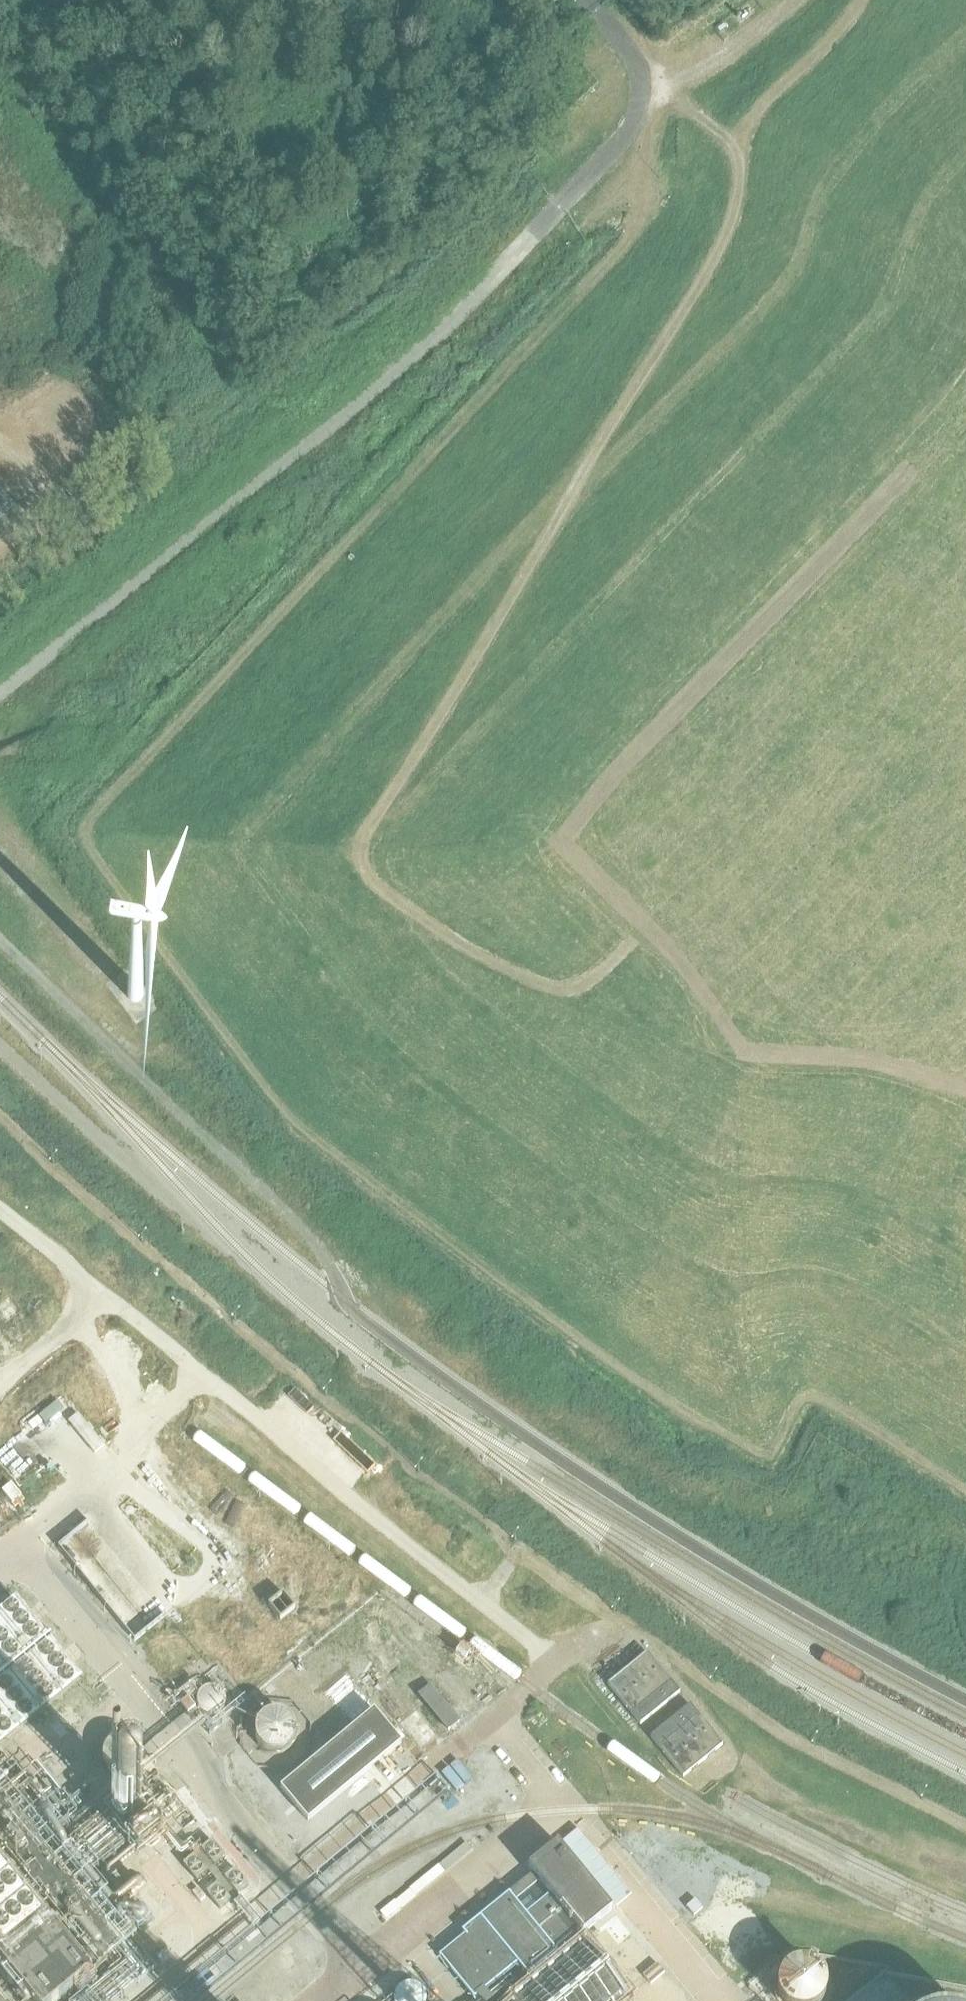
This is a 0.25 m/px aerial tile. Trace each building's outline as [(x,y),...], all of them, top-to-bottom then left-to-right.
[(731,39),(745,28),(739,20),(725,31),(731,39)] [(142,989),(141,988),(141,987),(140,986),(138,986),(137,985),(135,985),(134,985),(132,986),(131,987),(129,987),(128,989),(127,990),(127,992),(127,993),(127,995),(127,996),(128,997),(129,999),(130,1000),(131,1001),(133,1002),(134,1002),(136,1002),(137,1002),(139,1001),(141,1000),(142,998),(143,996),(144,995),(144,993),(144,992),(143,991),(142,989)] [(0,1452),(0,1457),(22,1482),(52,1456),(27,1428),(0,1452)] [(93,1521),(64,1544),(140,1637),(168,1614),(93,1521)] [(286,1616),(298,1607),(289,1594),(277,1603),(286,1616)] [(15,1596),(0,1608),(0,1742),(80,1677),(15,1596)] [(608,1685),(640,1725),(680,1693),(647,1653),(608,1685)] [(198,1697),(215,1717),(233,1702),(216,1681),(198,1697)] [(430,1687),(420,1695),(449,1730),(459,1722),(430,1687)] [(690,1706),(651,1738),(683,1778),(723,1746),(690,1706)] [(374,1710),(281,1789),(309,1822),(402,1743),(374,1710)] [(295,1740),(296,1736),(295,1729),(293,1726),(290,1722),(284,1718),(277,1716),(270,1717),(265,1719),(262,1721),(260,1723),(257,1728),(256,1731),(255,1736),(256,1743),(260,1749),(263,1752),(267,1755),(274,1757),(281,1756),(285,1754),(289,1752),(292,1749),(294,1744),(295,1740)] [(138,1756),(139,1751),(138,1744),(134,1738),(128,1733),(124,1731),(120,1730),(113,1731),(108,1733),(105,1735),(102,1739),(99,1742),(98,1746),(97,1751),(98,1758),(102,1765),(109,1770),(112,1771),(117,1772),(121,1772),(126,1771),(129,1769),(132,1766),(136,1762),(137,1760),(138,1756)] [(123,1805),(129,1825),(148,1820),(142,1800),(123,1805)] [(655,1827),(633,1839),(645,1860),(667,1848),(655,1827)] [(249,1885),(211,1839),(181,1864),(219,1910),(249,1885)] [(440,1956),(475,2000),(518,1964),(528,1976),(557,1952),(556,1950),(580,1930),(583,1934),(612,1910),(557,1844),(528,1868),(532,1874),(462,1932),(465,1935),(440,1956)] [(24,1996),(28,2000),(63,2000),(92,1977),(70,1951),(39,1913),(37,1911),(24,1895),(0,1866),(0,1966),(24,1996)] [(631,1996),(584,1937),(514,1996),(516,1997),(511,2000),(625,2000),(631,1996)] [(824,1995),(823,1991),(822,1986),(820,1982),(817,1978),(810,1973),(805,1971),(802,1971),(797,1971),(791,1972),(783,1977),(780,1981),(778,1985),(776,1989),(775,1994),(776,1998),(776,2000),(823,2000),(824,1995)] [(422,1996),(421,1990),(418,1985),(413,1982),(407,1981),(403,1981),(400,1982),(396,1985),(392,1990),(391,1996),(392,2000),(421,2000),(422,1999),(422,1996)]
